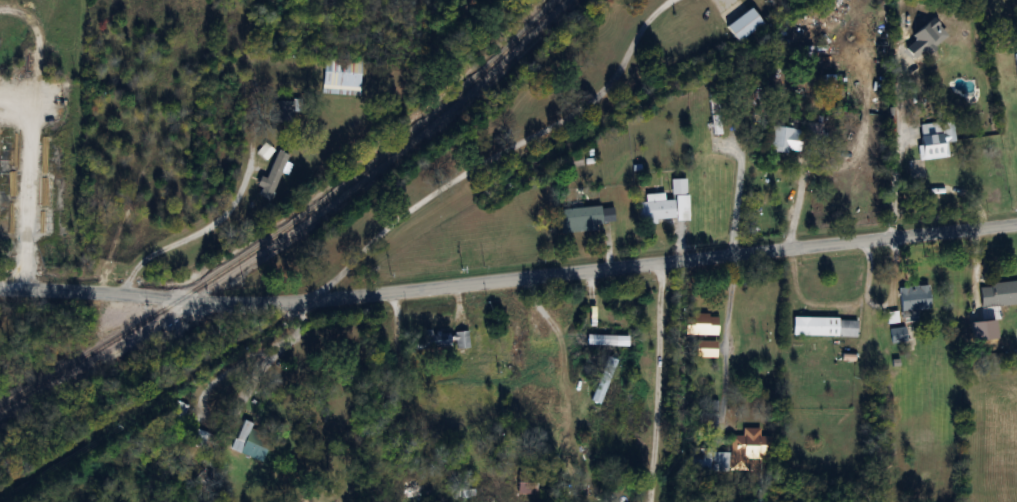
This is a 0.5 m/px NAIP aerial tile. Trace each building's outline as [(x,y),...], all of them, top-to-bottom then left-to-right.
[(726,24),(736,41),(762,24),(751,8),(726,24)] [(359,94),(360,59),(323,58),(322,94),(359,94)] [(293,100),(274,100),(274,122),(293,122),(293,100)] [(820,135),(822,116),(807,114),(805,133),(820,135)] [(800,129),(772,126),(769,150),(797,154),(800,129)] [(257,153),(265,160),(273,150),(264,143),(257,153)] [(944,144),(922,146),(925,178),(947,176),(944,144)] [(267,178),(261,177),(256,195),(274,200),(287,154),(276,150),(267,178)] [(638,201),(639,223),(688,220),(685,180),(672,181),(673,199),(638,201)] [(597,231),(597,223),(613,222),(612,206),(558,210),(560,234),(597,231)] [(979,285),(980,307),(1016,305),(1016,282),(979,285)] [(929,286),(899,287),(900,321),(918,321),(917,309),(930,309),(929,286)] [(684,335),(717,335),(717,314),(684,314),(684,335)] [(836,336),(836,351),(855,352),(855,319),(792,318),(792,335),(836,336)] [(891,342),(908,342),(908,329),(891,329),(891,342)] [(414,341),(415,350),(450,347),(449,333),(431,334),(430,330),(421,331),(422,340),(414,341)] [(629,351),(630,331),(583,330),(582,350),(629,351)] [(468,348),(468,332),(455,332),(455,348),(468,348)] [(696,357),(716,357),(716,341),(696,341),(696,357)] [(230,449),(261,462),(270,441),(259,437),(263,428),(242,420),(230,449)] [(761,472),(761,455),(769,455),(770,436),(759,436),(759,428),(742,427),(742,436),(731,435),(730,451),(692,450),(692,470),(729,472),(729,470),(761,472)] [(210,435),(198,429),(191,443),(204,449),(210,435)] [(517,494),(535,494),(535,474),(517,474),(517,494)]
